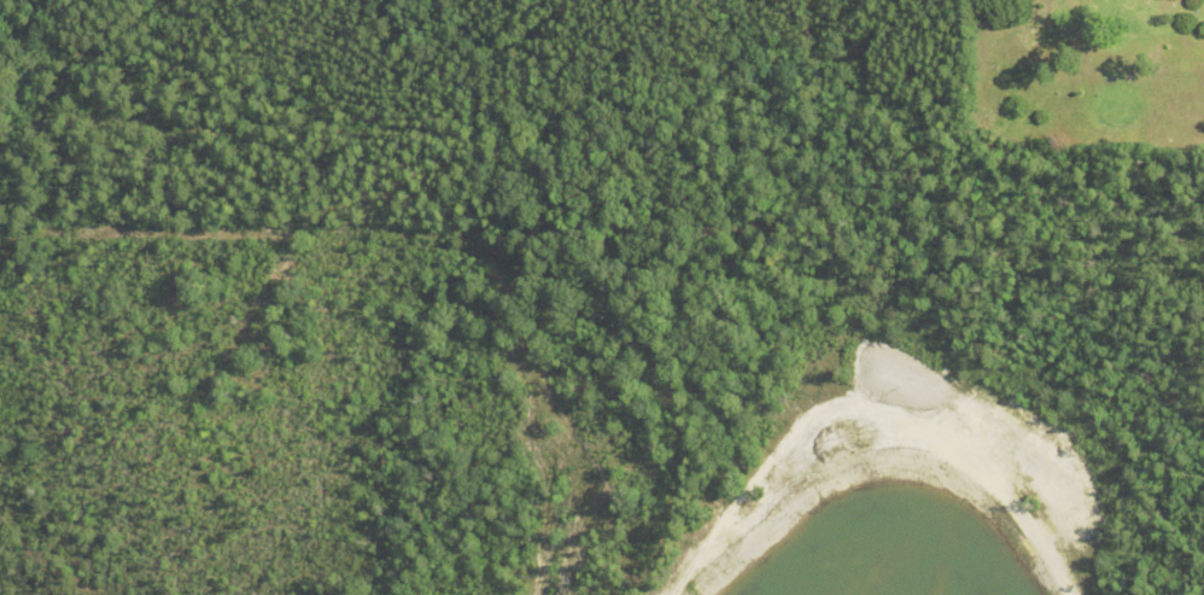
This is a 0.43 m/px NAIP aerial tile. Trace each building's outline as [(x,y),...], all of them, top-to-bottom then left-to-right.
[(1010,159),(1012,153),(1021,154),(1018,162),(1010,159)]
